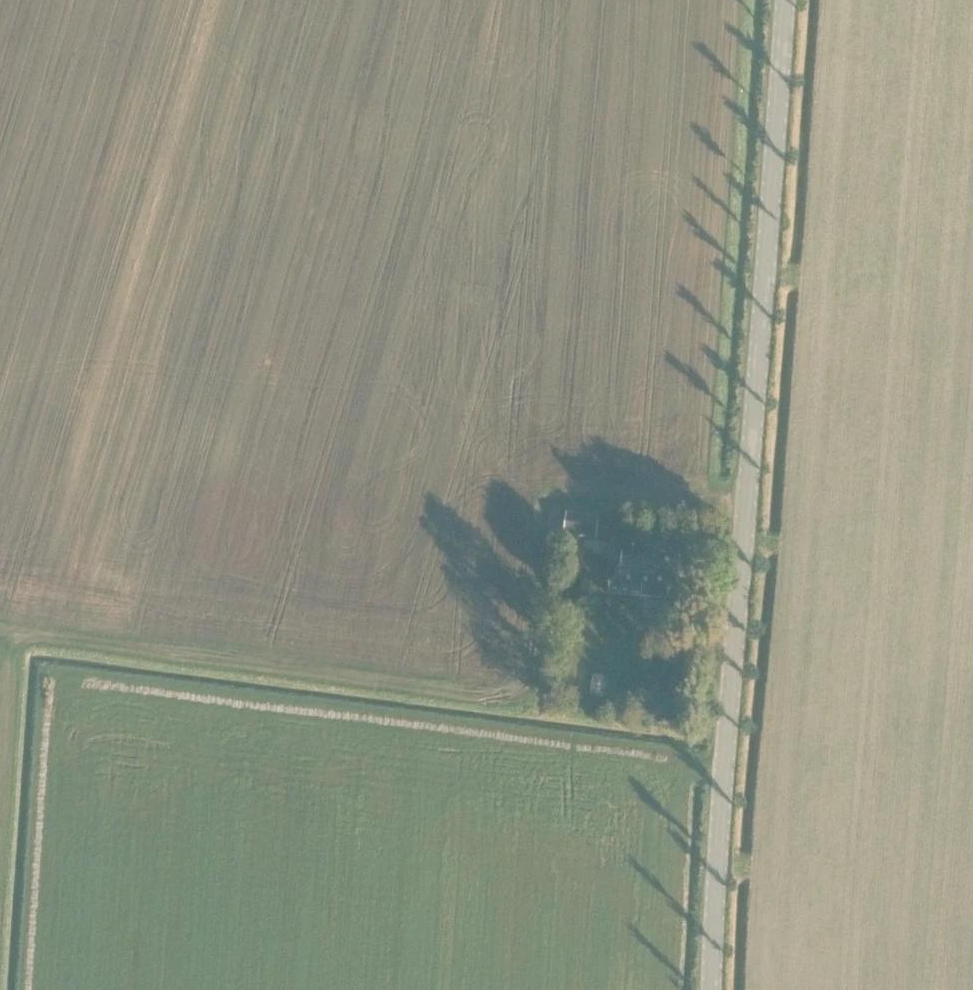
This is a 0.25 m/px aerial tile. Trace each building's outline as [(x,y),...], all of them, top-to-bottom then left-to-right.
[(600,519),(567,515),(564,537),(597,542),(600,519)] [(678,592),(682,557),(671,556),(672,549),(615,542),(609,592),(668,600),(669,591),(678,592)]
